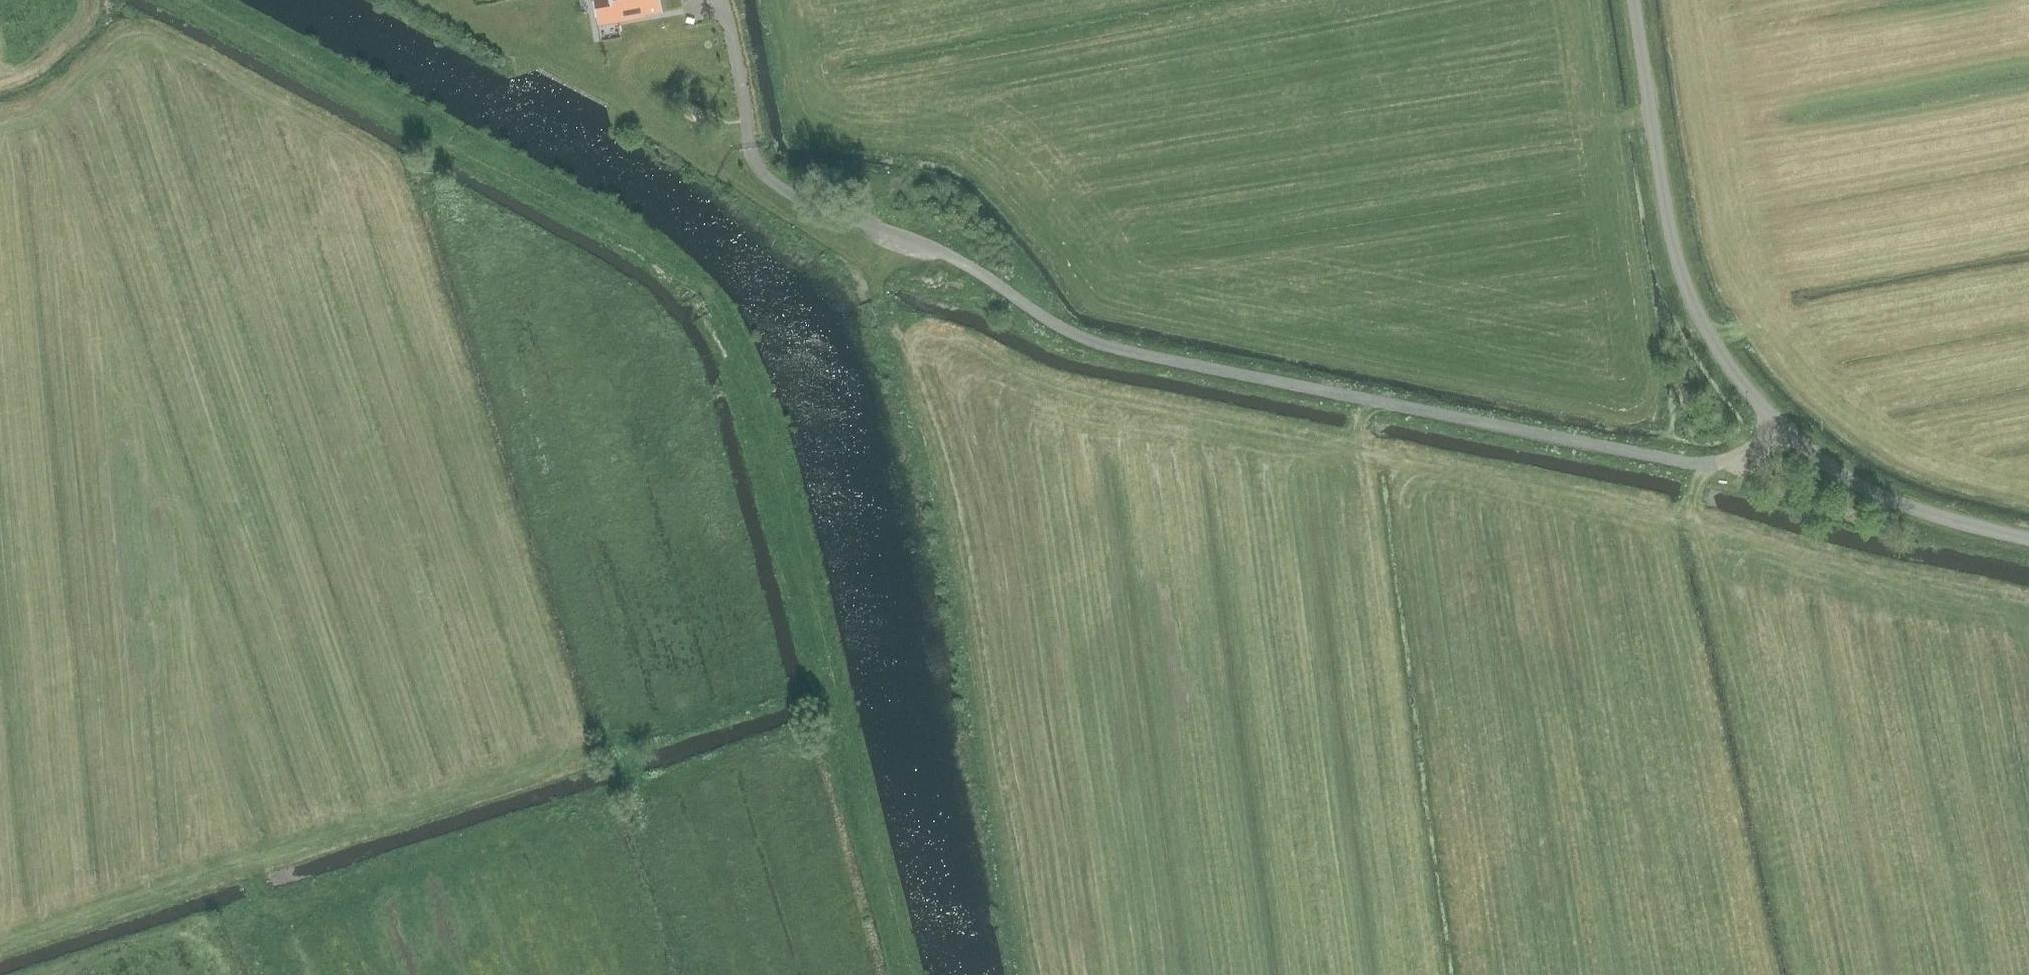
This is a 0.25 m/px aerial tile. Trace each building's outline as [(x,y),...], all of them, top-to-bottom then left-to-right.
[(598,17),(613,14),(614,19),(664,10),(662,0),(595,0),(598,17)]
